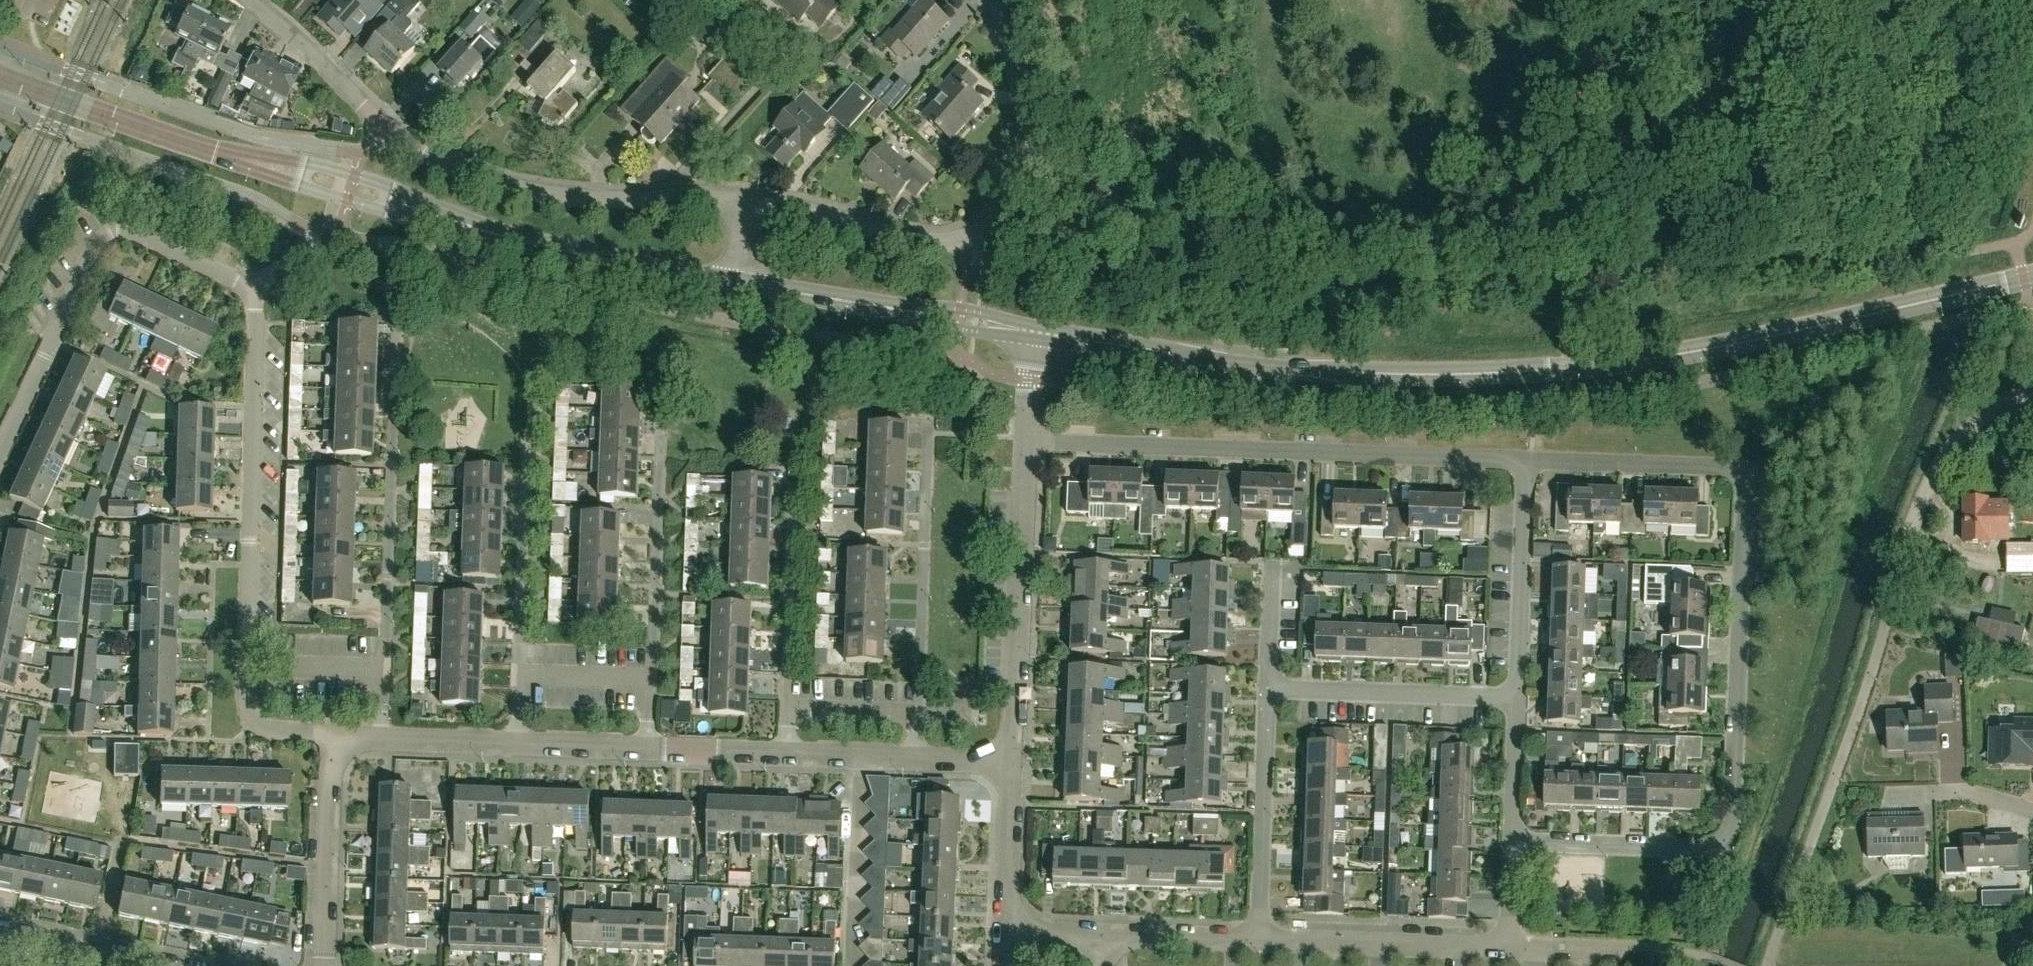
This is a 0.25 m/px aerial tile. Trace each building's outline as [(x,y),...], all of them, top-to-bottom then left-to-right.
[(362,1),(361,0),(335,0),(319,18),(340,37),(347,29),(355,37),(382,7),(383,8),(390,0),(363,0),(362,1)] [(393,75),(416,50),(403,39),(414,28),(413,24),(408,19),(422,5),(417,0),(395,0),(369,28),(380,38),(367,52),(393,75)] [(531,18),(540,8),(530,0),(526,0),(519,8),(531,18)] [(842,4),(837,0),(776,0),(800,22),(808,13),(823,26),(842,4)] [(949,21),(925,0),(924,0),(895,33),(891,30),(882,41),(903,60),(912,51),(918,56),(949,21)] [(183,69),(209,17),(200,13),(200,10),(194,8),(192,9),(188,7),(186,12),(175,7),(166,24),(177,29),(175,35),(188,42),(184,52),(178,49),(171,63),(176,66),(183,69)] [(460,28),(473,39),(488,23),(475,11),(460,28)] [(216,59),(231,27),(228,26),(228,24),(222,21),(220,22),(209,17),(183,69),(191,73),(197,60),(201,62),(205,54),(216,59)] [(455,87),(457,85),(459,87),(470,75),(472,78),(485,64),(496,52),(492,48),(481,39),(471,51),(464,44),(441,70),(449,77),(447,79),(447,82),(452,87),(455,87)] [(717,47),(706,73),(726,81),(737,55),(717,47)] [(241,107),(253,112),(277,62),(255,51),(242,78),(254,84),(248,97),(247,96),(241,107)] [(540,74),(536,80),(529,87),(547,103),(540,117),(560,127),(578,106),(565,94),(564,95),(559,91),(577,71),(558,54),(540,74)] [(849,59),(843,54),(835,63),(841,68),(849,59)] [(299,73),(277,62),(253,112),(246,125),(255,128),(256,127),(265,130),(274,108),(269,106),(274,95),(285,101),(299,73)] [(951,139),(983,103),(970,91),(978,82),(962,68),(942,90),(945,93),(925,116),(951,139)] [(207,104),(218,109),(232,76),(221,71),(207,104)] [(657,140),(661,144),(700,101),(671,76),(659,90),(650,81),(625,109),(634,117),(633,119),(645,130),(642,133),(643,137),(650,144),(654,143),(657,140)] [(882,102),(892,112),(913,88),(902,79),(882,102)] [(784,132),(767,151),(786,168),(803,149),(807,152),(827,129),(825,128),(832,118),(818,106),(816,109),(802,97),(776,126),(784,132)] [(885,112),(887,110),(879,102),(868,114),(875,121),(882,113),(885,112)] [(351,128),(341,127),(340,135),(350,136),(351,128)] [(918,197),(934,179),(915,161),(909,167),(884,144),(862,168),(896,199),(907,187),(918,197)] [(131,327),(146,295),(123,284),(111,309),(98,303),(88,324),(114,336),(118,328),(115,326),(117,321),(131,327)] [(146,295),(131,327),(154,338),(169,306),(146,295)] [(177,349),(193,317),(169,306),(154,338),(177,349)] [(193,317),(177,349),(201,360),(216,328),(193,317)] [(303,334),(303,323),(292,322),(291,333),(303,334)] [(338,346),(375,347),(375,325),(338,324),(338,346)] [(302,356),(303,345),(291,344),(290,355),(302,356)] [(337,368),(374,369),(375,347),(338,346),(337,368)] [(113,366),(118,355),(104,349),(99,360),(113,366)] [(128,373),(132,362),(118,355),(113,366),(128,373)] [(73,359),(62,383),(94,397),(105,374),(73,359)] [(302,377),(302,366),(290,366),(290,377),(302,377)] [(373,391),(374,369),(337,368),(336,389),(373,391)] [(164,377),(150,370),(144,381),(159,388),(164,377)] [(164,377),(159,388),(173,395),(178,384),(167,378),(164,377)] [(52,405),(84,420),(94,397),(62,383),(52,405)] [(570,397),(570,386),(558,385),(558,396),(570,397)] [(605,409),(641,410),(642,388),(605,387),(605,409)] [(301,399),(301,388),(289,388),(289,399),(301,399)] [(336,411),(372,413),(373,391),(336,389),(324,389),(323,398),(336,399),(336,411)] [(123,393),(118,408),(129,412),(135,397),(123,393)] [(73,443),(84,420),(52,405),(41,428),(73,443)] [(569,419),(569,408),(557,407),(557,418),(569,419)] [(129,412),(118,408),(113,423),(124,427),(129,412)] [(178,409),(178,434),(213,435),(214,410),(178,409)] [(641,410),(605,409),(604,431),(641,432),(641,410)] [(300,421),(301,410),(289,410),(288,421),(300,421)] [(335,433),(372,434),(372,413),(336,411),(323,411),(323,420),(335,421),(335,433)] [(139,415),(133,430),(144,434),(149,419),(139,415)] [(836,434),(836,423),(824,423),(824,434),(836,434)] [(870,446),(907,448),(908,426),(871,425),(870,446)] [(31,451),(63,466),(73,443),(41,428),(31,451)] [(568,441),(569,430),(557,429),(556,440),(568,441)] [(139,449),(144,434),(133,430),(125,455),(136,458),(139,449)] [(603,453),(640,454),(641,432),(604,431),(591,430),(591,441),(603,441),(603,453)] [(300,443),(300,432),(288,432),(288,443),(300,443)] [(334,455),(371,456),(372,434),(335,433),(322,433),(322,442),(335,442),(334,455)] [(178,434),(177,460),(212,461),(213,435),(178,434)] [(1807,434),(1785,445),(1790,454),(1811,443),(1807,434)] [(101,456),(113,460),(118,445),(107,441),(101,456)] [(835,456),(835,445),(823,445),(823,456),(835,456)] [(870,446),(870,468),(907,469),(907,448),(870,446)] [(52,489),(63,466),(31,451),(20,474),(52,489)] [(567,463),(568,452),(556,451),(555,462),(567,463)] [(639,476),(640,454),(603,453),(602,475),(639,476)] [(107,475),(113,460),(101,456),(96,471),(107,475)] [(176,486),(212,487),(212,461),(177,460),(176,486)] [(121,465),(116,480),(127,484),(132,469),(121,465)] [(433,477),(433,466),(421,466),(421,477),(433,477)] [(834,478),(835,467),(823,467),(822,478),(834,478)] [(467,490),(504,491),(505,469),(468,468),(467,490)] [(869,490),(906,491),(907,469),(870,468),(869,490)] [(1116,521),(1117,469),(1093,468),(1093,472),(1092,472),(1092,486),(1070,485),(1069,514),(1089,515),(1089,519),(1105,520),(1116,521)] [(1117,469),(1116,521),(1127,521),(1128,507),(1142,508),(1142,517),(1154,517),(1155,488),(1143,488),(1144,474),(1143,474),(1143,470),(1117,469)] [(1168,509),(1192,510),(1194,472),(1170,471),(1170,475),(1168,475),(1168,489),(1155,488),(1154,517),(1167,518),(1168,509)] [(298,483),(299,472),(287,472),(286,483),(298,483)] [(1231,520),(1232,491),(1220,491),(1220,478),(1219,477),(1219,473),(1194,472),(1192,510),(1218,511),(1218,519),(1231,520)] [(355,474),(317,473),(317,495),(354,497),(354,494),(358,494),(358,482),(354,482),(355,474)] [(577,503),(578,485),(567,484),(567,474),(555,473),(554,502),(577,503)] [(41,513),(52,489),(20,474),(9,498),(23,504),(17,516),(37,522),(41,513)] [(1244,492),(1232,491),(1231,520),(1230,533),(1243,534),(1244,512),(1268,513),(1270,475),(1246,474),(1246,479),(1245,479),(1244,492)] [(639,476),(602,475),(602,497),(638,498),(639,476)] [(1295,476),(1270,475),(1268,513),(1294,514),(1294,523),(1307,523),(1308,494),(1296,494),(1296,481),(1295,481),(1295,476)] [(701,488),(701,477),(689,476),(689,487),(701,488)] [(735,500),(772,501),(773,479),(736,478),(735,500)] [(127,484),(116,480),(110,495),(122,499),(127,484)] [(1595,525),(1596,486),(1572,485),(1572,490),(1570,490),(1570,503),(1557,503),(1556,540),(1569,540),(1569,537),(1572,537),(1575,534),(1575,524),(1594,525),(1595,525)] [(211,512),(212,487),(176,486),(175,511),(211,512)] [(1633,534),(1634,505),(1622,505),(1622,491),(1620,491),(1621,487),(1596,486),(1595,525),(1594,525),(1594,534),(1603,535),(1606,532),(1606,525),(1620,526),(1620,534),(1633,534)] [(84,502),(97,506),(101,493),(89,488),(84,502)] [(432,499),(432,488),(420,488),(420,499),(432,499)] [(1634,505),(1633,534),(1645,535),(1645,526),(1671,527),(1672,488),(1648,488),(1648,492),(1646,492),(1646,506),(1634,505)] [(1672,488),(1671,527),(1696,528),(1696,536),(1709,537),(1710,508),(1697,507),(1698,493),(1697,493),(1697,489),(1672,488)] [(834,500),(834,489),(822,489),(822,500),(834,500)] [(504,491),(467,490),(466,512),(503,513),(504,491)] [(905,513),(906,491),(869,490),(868,512),(905,513)] [(1360,529),(1361,491),(1337,490),(1337,493),(1336,493),(1335,507),(1323,507),(1322,537),(1335,537),(1335,528),(1360,529)] [(1361,491),(1360,529),(1385,530),(1385,539),(1398,539),(1399,510),(1387,510),(1388,495),(1386,495),(1386,492),(1361,491)] [(1436,532),(1438,493),(1413,493),(1413,496),(1412,496),(1411,510),(1399,510),(1398,539),(1410,539),(1411,531),(1424,532),(1424,547),(1435,548),(1436,532)] [(1438,493),(1436,532),(1462,533),(1462,541),(1475,541),(1475,512),(1463,512),(1464,498),(1462,498),(1462,494),(1438,493)] [(298,506),(298,495),(286,494),(286,505),(298,506)] [(354,497),(317,495),(316,517),(353,518),(354,497)] [(700,510),(700,499),(688,498),(688,509),(700,510)] [(97,506),(84,502),(78,500),(72,516),(91,523),(97,506)] [(735,500),(735,522),(771,523),(772,518),(776,518),(777,507),(772,507),(772,501),(735,500)] [(2008,539),(2008,505),(1987,505),(1987,501),(1965,500),(1965,543),(1986,543),(1986,539),(2008,539)] [(133,503),(108,502),(108,518),(132,519),(133,503)] [(566,518),(566,507),(554,507),(554,518),(566,518)] [(431,521),(431,510),(419,510),(419,521),(431,521)] [(843,522),(843,511),(821,511),(821,522),(843,522)] [(503,513),(466,512),(466,534),(502,535),(503,513)] [(905,513),(868,512),(868,534),(905,535),(905,513)] [(584,537),(621,538),(621,516),(585,514),(584,537)] [(297,527),(297,516),(285,516),(285,527),(297,527)] [(316,517),(315,538),(352,540),(353,518),(316,517)] [(699,532),(699,521),(687,520),(687,531),(699,532)] [(734,544),(771,545),(771,523),(735,522),(734,544)] [(9,535),(3,560),(38,567),(43,543),(50,544),(53,532),(20,523),(10,535),(9,535)] [(143,531),(142,557),(178,558),(179,532),(143,531)] [(430,543),(431,532),(419,532),(418,543),(430,543)] [(465,556),(501,557),(502,535),(466,534),(465,556)] [(564,547),(565,536),(553,536),(552,547),(564,547)] [(584,537),(583,559),(620,560),(621,538),(584,537)] [(296,549),(297,538),(285,538),(284,549),(296,549)] [(315,538),(314,560),(351,562),(352,540),(315,538)] [(96,539),(95,555),(106,556),(108,541),(96,539)] [(698,554),(699,543),(687,542),(686,553),(698,554)] [(770,567),(771,545),(734,544),(733,566),(770,567)] [(1553,558),(1553,546),(1534,545),(1534,557),(1553,558)] [(2032,573),(2032,545),(2007,545),(2007,573),(2032,573)] [(1290,557),(1304,558),(1304,548),(1290,547),(1290,557)] [(1467,548),(1467,561),(1463,561),(1463,574),(1487,575),(1487,549),(1467,548)] [(1553,558),(1571,559),(1571,549),(1553,548),(1553,558)] [(832,563),(832,552),(820,551),(820,562),(832,563)] [(851,552),(851,575),(888,576),(888,571),(893,571),(893,560),(889,559),(889,554),(851,552)] [(429,565),(430,554),(418,554),(417,565),(429,565)] [(106,556),(95,555),(93,570),(104,572),(106,556)] [(501,557),(465,556),(464,578),(501,579),(501,557)] [(71,573),(83,574),(84,559),(73,557),(71,573)] [(142,557),(141,583),(177,584),(178,558),(142,557)] [(564,569),(564,558),(552,558),(552,569),(564,569)] [(1378,570),(1391,571),(1391,559),(1378,558),(1378,570)] [(295,570),(296,559),(284,559),(283,570),(295,570)] [(620,560),(583,559),(582,580),(619,582),(620,560)] [(38,567),(3,560),(0,577),(0,585),(33,592),(38,567)] [(350,583),(351,562),(314,560),(308,560),(307,570),(313,570),(313,582),(350,583)] [(697,576),(698,565),(686,564),(685,575),(697,576)] [(1070,578),(1070,586),(1110,588),(1111,576),(1130,577),(1131,567),(1077,564),(1076,578),(1070,578)] [(1617,597),(1626,598),(1628,566),(1604,565),(1603,580),(1617,581),(1617,597)] [(1639,600),(1641,565),(1633,565),(1632,578),(1633,578),(1632,600),(1639,600)] [(769,589),(770,567),(733,566),(732,588),(769,589)] [(1672,604),(1672,611),(1710,613),(1711,588),(1707,588),(1707,587),(1693,586),(1694,574),(1691,574),(1691,568),(1646,566),(1645,603),(1672,604)] [(1196,579),(1196,591),(1236,592),(1236,583),(1229,583),(1230,570),(1177,568),(1176,578),(1196,579)] [(1585,596),(1586,570),(1555,569),(1555,582),(1550,582),(1550,595),(1554,595),(1585,596)] [(81,590),(83,574),(71,573),(69,589),(81,590)] [(831,585),(831,574),(819,574),(819,585),(831,585)] [(888,576),(851,575),(850,597),(887,598),(888,576)] [(1324,575),(1324,588),(1345,589),(1346,575),(1324,575)] [(1374,585),(1374,576),(1356,575),(1355,584),(1374,585)] [(1396,586),(1396,576),(1389,576),(1387,576),(1374,576),(1374,585),(1373,595),(1385,596),(1386,587),(1387,585),(1396,586)] [(1405,586),(1422,587),(1422,578),(1406,577),(1405,586)] [(1439,579),(1422,578),(1422,587),(1438,588),(1439,579)] [(563,591),(563,580),(551,579),(551,590),(563,591)] [(582,580),(581,602),(618,603),(619,582),(582,580)] [(295,592),(295,581),(283,581),(283,592),(295,592)] [(349,606),(350,583),(313,582),(312,604),(349,606)] [(141,583),(141,608),(176,609),(177,584),(141,583)] [(28,617),(33,592),(0,585),(0,611),(28,617)] [(1109,600),(1110,588),(1070,586),(1069,596),(1076,596),(1075,608),(1129,611),(1129,601),(1109,600)] [(33,604),(47,607),(50,589),(36,587),(33,604)] [(89,605),(100,607),(100,606),(112,607),(113,595),(102,594),(102,591),(91,590),(89,605)] [(1235,601),(1236,592),(1196,591),(1196,603),(1176,602),(1165,601),(1164,611),(1175,611),(1175,612),(1228,614),(1229,601),(1235,601)] [(427,606),(428,595),(416,594),(415,605),(427,606)] [(1585,596),(1554,595),(1554,608),(1549,607),(1549,620),(1553,621),(1584,621),(1585,596)] [(446,617),(483,619),(484,597),(447,596),(446,617)] [(830,607),(831,596),(819,596),(818,607),(830,607)] [(850,597),(849,618),(886,620),(887,598),(850,597)] [(1625,613),(1626,598),(1617,597),(1617,612),(1625,613)] [(562,612),(563,601),(551,601),(550,612),(562,612)] [(618,603),(581,602),(581,625),(617,626),(618,603)] [(696,616),(696,605),(684,604),(684,615),(696,616)] [(98,622),(100,607),(89,605),(87,621),(98,622)] [(716,605),(715,627),(752,629),(753,607),(716,605)] [(67,608),(65,623),(77,625),(79,609),(67,608)] [(176,609),(141,608),(131,608),(131,617),(140,617),(140,633),(176,634),(176,609)] [(1128,621),(1129,611),(1075,608),(1074,622),(1068,622),(1068,630),(1108,632),(1109,620),(1128,621)] [(1445,663),(1447,608),(1446,632),(1420,631),(1419,662),(1432,662),(1432,666),(1445,667),(1445,663)] [(1447,608),(1445,663),(1458,663),(1457,667),(1470,667),(1470,664),(1471,664),(1471,652),(1484,652),(1485,628),(1472,627),(1472,623),(1458,622),(1459,608),(1447,608)] [(0,611),(0,637),(23,641),(28,617),(0,611)] [(1710,613),(1672,611),(1671,637),(1663,637),(1658,638),(1658,649),(1663,649),(1692,650),(1692,638),(1705,639),(1705,637),(1709,637),(1710,613)] [(1194,634),(1234,636),(1234,627),(1228,627),(1228,614),(1175,612),(1175,622),(1195,623),(1194,634)] [(1393,661),(1395,614),(1394,630),(1369,629),(1368,660),(1380,660),(1380,665),(1393,665),(1393,661)] [(1419,666),(1419,662),(1420,631),(1407,631),(1408,615),(1395,614),(1393,661),(1406,661),(1406,665),(1419,666)] [(426,628),(427,617),(415,616),(414,627),(426,628)] [(446,639),(483,641),(483,619),(446,617),(446,639)] [(830,629),(830,618),(818,617),(818,628),(830,629)] [(1342,663),(1343,659),(1344,628),(1331,628),(1331,617),(1318,617),(1318,622),(1305,621),(1304,646),(1317,647),(1316,658),(1329,659),(1329,663),(1342,663)] [(886,620),(849,618),(848,640),(886,641),(886,620)] [(2019,654),(2024,631),(1978,620),(1973,643),(2019,654)] [(1583,647),(1583,646),(1584,633),(1593,634),(1594,623),(1584,621),(1553,621),(1553,633),(1549,632),(1548,646),(1552,646),(1583,647)] [(77,625),(65,623),(57,623),(55,638),(76,641),(77,625)] [(695,638),(696,627),(684,626),(683,637),(695,638)] [(752,629),(715,627),(714,649),(751,651),(752,629)] [(1368,664),(1368,660),(1369,629),(1344,628),(1343,659),(1355,660),(1354,663),(1368,664)] [(1108,644),(1108,632),(1068,630),(1068,639),(1074,639),(1073,653),(1127,655),(1127,645),(1108,644)] [(1617,632),(1616,647),(1625,647),(1626,632),(1617,632)] [(140,633),(139,658),(175,659),(176,634),(140,633)] [(1233,645),(1234,636),(1194,634),(1194,647),(1174,646),(1174,656),(1227,658),(1227,645),(1233,645)] [(18,666),(23,641),(0,637),(0,662),(18,666)] [(425,650),(426,639),(414,638),(413,649),(425,650)] [(446,639),(445,661),(482,663),(483,641),(446,639)] [(829,650),(829,639),(817,639),(817,650),(829,650)] [(84,655),(96,657),(97,641),(85,640),(84,655)] [(886,641),(848,640),(848,663),(885,664),(886,641)] [(1594,647),(1583,646),(1583,647),(1552,646),(1552,658),(1548,658),(1547,672),(1551,672),(1582,673),(1583,659),(1593,659),(1594,647)] [(1625,647),(1616,647),(1615,664),(1624,665),(1625,647)] [(695,660),(695,649),(683,648),(683,659),(695,660)] [(713,671),(750,673),(751,651),(714,649),(713,671)] [(1661,686),(1661,687),(1704,689),(1704,677),(1708,678),(1708,664),(1704,664),(1704,663),(1691,663),(1692,650),(1663,649),(1662,662),(1657,662),(1656,686),(1661,686)] [(1633,670),(1650,667),(1648,654),(1630,657),(1633,670)] [(94,673),(96,657),(84,655),(82,671),(94,673)] [(60,673),(72,675),(74,660),(62,658),(60,673)] [(139,658),(138,684),(174,685),(175,659),(139,658)] [(424,671),(425,660),(413,660),(412,671),(424,671)] [(444,683),(481,685),(482,663),(445,661),(444,683)] [(18,666),(0,662),(0,689),(13,691),(18,666)] [(694,682),(694,671),(682,670),(682,681),(694,682)] [(1065,692),(1106,693),(1106,681),(1126,682),(1126,672),(1072,670),(1072,683),(1066,683),(1065,692)] [(749,695),(750,673),(713,671),(712,693),(749,695)] [(1192,695),(1232,697),(1232,688),(1226,687),(1227,675),(1173,672),(1172,683),(1193,684),(1192,695)] [(1582,698),(1582,673),(1551,672),(1551,684),(1547,684),(1546,697),(1550,697),(1582,698)] [(70,691),(72,675),(60,673),(59,690),(70,691)] [(424,693),(424,682),(412,682),(412,693),(424,693)] [(443,705),(480,706),(481,685),(444,683),(431,683),(431,692),(444,692),(443,705)] [(1614,683),(1613,700),(1623,700),(1623,683),(1614,683)] [(174,685),(138,684),(138,709),(173,710),(174,685)] [(1925,688),(1927,712),(1887,714),(1889,751),(1918,750),(1918,753),(1938,752),(1937,722),(1953,722),(1951,686),(1925,688)] [(1704,689),(1661,687),(1660,726),(1689,727),(1689,714),(1703,715),(1703,714),(1707,714),(1707,701),(1703,701),(1704,689)] [(59,690),(56,703),(69,705),(70,691),(59,690)] [(80,690),(79,706),(90,707),(90,706),(92,691),(80,690)] [(693,704),(693,693),(681,692),(681,703),(693,704)] [(1106,693),(1065,692),(1065,700),(1071,700),(1071,713),(1125,715),(1125,706),(1105,705),(1106,693)] [(712,715),(748,717),(749,695),(712,693),(700,693),(699,702),(712,703),(712,715)] [(1232,697),(1192,695),(1191,708),(1172,707),(1172,705),(1164,706),(1163,715),(1171,715),(1171,717),(1225,719),(1225,706),(1231,706),(1232,697)] [(1591,699),(1582,698),(1550,697),(1550,710),(1546,710),(1546,722),(1550,722),(1550,723),(1581,724),(1581,710),(1591,711),(1591,699)] [(1622,716),(1623,700),(1613,700),(1613,715),(1613,730),(1621,731),(1622,716)] [(4,732),(9,707),(0,705),(0,732),(4,732)] [(90,707),(79,706),(75,705),(73,735),(92,735),(95,707),(90,706),(90,707)] [(675,720),(676,707),(664,707),(663,720),(675,720)] [(173,710),(138,709),(137,735),(173,736),(173,710)] [(1064,726),(1063,735),(1104,736),(1104,724),(1124,725),(1125,715),(1071,713),(1070,727),(1064,726)] [(1225,719),(1171,717),(1171,727),(1190,727),(1190,739),(1230,740),(1231,732),(1224,731),(1225,719)] [(24,736),(36,739),(40,724),(28,721),(24,736)] [(1990,765),(2031,766),(2032,751),(2032,722),(2015,721),(2015,730),(1991,730),(1990,765)] [(1376,725),(1374,772),(1387,772),(1388,726),(1376,725)] [(1156,729),(1148,729),(1148,736),(1148,739),(1156,739),(1156,729)] [(1305,769),(1310,769),(1337,771),(1337,769),(1337,746),(1349,746),(1349,732),(1322,731),(1322,744),(1311,744),(1310,756),(1305,756),(1305,769)] [(1572,747),(1573,743),(1573,734),(1548,733),(1547,746),(1572,747)] [(1599,744),(1599,735),(1583,734),(1573,734),(1573,743),(1582,743),(1599,744)] [(1103,749),(1104,736),(1063,735),(1063,744),(1069,745),(1069,757),(1122,759),(1123,750),(1103,749)] [(1443,774),(1443,775),(1471,776),(1471,764),(1475,764),(1476,751),(1472,751),(1472,750),(1459,750),(1460,736),(1431,735),(1431,750),(1444,751),(1444,762),(1434,762),(1431,765),(1430,774),(1443,774)] [(1615,735),(1599,735),(1599,744),(1605,744),(1615,745),(1615,735)] [(33,754),(36,739),(24,736),(21,752),(33,754)] [(1651,746),(1651,737),(1634,736),(1634,745),(1651,746)] [(1666,738),(1651,737),(1651,746),(1665,747),(1666,738)] [(1676,779),(1675,810),(1687,811),(1687,815),(1699,816),(1699,811),(1700,811),(1701,780),(1687,780),(1688,760),(1701,760),(1702,739),(1677,737),(1676,751),(1675,779),(1676,779)] [(1230,740),(1190,739),(1189,751),(1164,750),(1155,749),(1154,758),(1169,759),(1169,760),(1223,763),(1224,749),(1230,749),(1230,740)] [(113,776),(137,776),(137,746),(113,746),(113,776)] [(1392,773),(1403,773),(1406,773),(1407,747),(1393,747),(1392,773)] [(1061,778),(1102,780),(1102,768),(1122,769),(1122,759),(1069,757),(1068,770),(1062,770),(1061,778)] [(1188,783),(1229,784),(1229,775),(1223,775),(1223,763),(1169,760),(1168,770),(1189,771),(1188,783)] [(1571,811),(1572,807),(1572,776),(1559,776),(1559,763),(1546,763),(1546,775),(1547,775),(1546,806),(1559,806),(1559,811),(1571,811)] [(1599,777),(1597,777),(1584,777),(1585,766),(1572,765),(1572,776),(1572,807),(1584,807),(1584,812),(1598,812),(1598,808),(1599,777)] [(1624,778),(1623,778),(1610,777),(1610,771),(1607,768),(1598,767),(1597,777),(1599,777),(1598,808),(1610,808),(1610,813),(1623,813),(1623,809),(1624,778)] [(1649,814),(1649,809),(1650,779),(1648,779),(1636,778),(1637,769),(1623,768),(1623,778),(1624,778),(1623,809),(1636,809),(1636,814),(1649,814)] [(1350,782),(1351,770),(1337,769),(1337,771),(1310,769),(1309,781),(1304,781),(1304,795),(1309,795),(1336,796),(1336,795),(1336,782),(1350,782)] [(14,786),(26,788),(29,773),(17,770),(14,786)] [(160,805),(185,806),(186,771),(161,770),(160,805)] [(1676,779),(1675,779),(1661,779),(1661,772),(1659,770),(1649,770),(1648,779),(1650,779),(1649,809),(1662,810),(1661,814),(1674,815),(1675,810),(1676,779)] [(212,772),(186,771),(185,806),(211,807),(212,772)] [(237,773),(212,772),(211,807),(236,808),(237,773)] [(1376,797),(1386,798),(1387,772),(1374,772),(1374,779),(1377,781),(1376,797)] [(263,774),(237,773),(236,808),(262,808),(263,774)] [(1140,793),(1159,793),(1158,773),(1139,774),(1140,793)] [(1403,773),(1392,773),(1391,798),(1401,798),(1402,784),(1403,773)] [(288,774),(263,774),(262,808),(287,809),(288,774)] [(1471,776),(1443,775),(1443,789),(1436,789),(1432,791),(1432,800),(1442,800),(1470,801),(1470,789),(1475,789),(1475,776),(1471,776)] [(1101,792),(1102,780),(1061,778),(1061,787),(1067,788),(1066,801),(1120,804),(1121,793),(1101,792)] [(1130,791),(1130,778),(1117,778),(1116,790),(1130,791)] [(1229,784),(1188,783),(1188,795),(1168,794),(1167,804),(1221,806),(1222,793),(1228,793),(1229,784)] [(23,804),(26,788),(14,786),(11,801),(23,804)] [(465,825),(478,825),(479,786),(470,786),(470,792),(457,791),(455,852),(464,853),(465,845),(465,825)] [(489,846),(498,847),(500,793),(488,793),(488,787),(479,786),(478,825),(490,826),(489,846)] [(377,811),(432,813),(432,803),(411,803),(411,789),(378,788),(377,811)] [(500,793),(498,847),(508,847),(509,827),(521,827),(522,788),(513,788),(513,793),(500,793)] [(541,861),(542,848),(544,795),(531,794),(531,788),(522,788),(521,827),(534,828),(533,848),(533,860),(541,861)] [(565,829),(566,790),(557,789),(557,795),(544,795),(542,848),(552,849),(553,829),(565,829)] [(575,790),(566,790),(565,829),(577,829),(576,850),(587,850),(589,796),(575,796),(575,790)] [(438,791),(437,802),(445,803),(446,792),(438,791)] [(879,820),(889,821),(890,797),(880,796),(878,794),(866,805),(877,818),(879,820)] [(718,835),(730,835),(732,796),(723,795),(723,802),(710,801),(708,855),(717,855),(718,835)] [(1335,821),(1335,820),(1335,807),(1347,807),(1348,796),(1336,795),(1336,796),(1309,795),(1308,807),(1303,807),(1303,820),(1308,820),(1335,821)] [(732,796),(730,835),(742,836),(741,856),(751,856),(753,803),(740,802),(741,796),(732,796)] [(761,837),(773,837),(775,797),(766,797),(765,803),(753,803),(751,856),(761,857),(761,837)] [(785,857),(794,858),(796,805),(783,805),(784,798),(775,797),(773,837),(785,838),(785,857)] [(1385,823),(1386,798),(1376,797),(1375,823),(1385,823)] [(626,839),(628,799),(619,798),(618,805),(605,805),(603,858),(613,859),(613,839),(626,839)] [(927,822),(961,824),(962,815),(958,814),(959,800),(928,798),(927,822)] [(1391,823),(1400,824),(1401,798),(1391,798),(1391,823)] [(637,860),(647,860),(649,806),(637,806),(637,799),(628,799),(626,839),(637,840),(637,860)] [(817,839),(818,799),(809,799),(809,806),(796,805),(794,858),(804,858),(805,838),(817,839)] [(827,800),(818,799),(817,839),(829,839),(828,859),(839,859),(841,807),(827,806),(827,800)] [(670,841),(671,800),(662,800),(662,807),(649,806),(647,860),(657,860),(657,840),(670,841)] [(671,800),(670,841),(682,841),(681,861),(691,862),(693,808),(680,808),(680,801),(671,800)] [(1474,801),(1470,801),(1442,800),(1442,814),(1430,813),(1429,825),(1441,826),(1441,825),(1469,826),(1469,815),(1474,815),(1474,801)] [(376,834),(409,835),(410,822),(431,823),(432,813),(377,811),(376,834)] [(1105,832),(1106,811),(1097,811),(1097,832),(1094,832),(1094,854),(1080,853),(1079,887),(1103,888),(1104,854),(1105,854),(1105,833),(1105,832)] [(1105,832),(1105,833),(1113,833),(1114,812),(1106,811),(1105,832)] [(1910,858),(1910,856),(1925,856),(1924,820),(1923,814),(1911,814),(1909,820),(1882,821),(1880,815),(1867,815),(1867,821),(1868,857),(1883,857),(1882,859),(1889,869),(1907,869),(1910,858)] [(1201,835),(1202,815),(1194,815),(1193,835),(1201,835)] [(1202,815),(1201,835),(1217,836),(1219,816),(1202,815)] [(879,820),(877,818),(864,829),(876,842),(878,844),(888,844),(889,821),(879,820)] [(1153,835),(1154,820),(1146,820),(1145,835),(1153,835)] [(1154,820),(1153,835),(1161,836),(1162,821),(1154,820)] [(1307,845),(1334,846),(1334,833),(1347,833),(1347,821),(1335,820),(1335,821),(1308,820),(1307,833),(1303,833),(1302,845),(1307,845)] [(961,824),(927,822),(927,837),(914,836),(913,846),(926,847),(926,846),(957,848),(958,834),(961,834),(961,824)] [(1384,848),(1385,823),(1375,823),(1375,848),(1384,848)] [(1400,824),(1391,823),(1390,848),(1399,849),(1400,824)] [(1425,850),(1440,851),(1441,850),(1468,851),(1469,840),(1473,840),(1473,827),(1469,826),(1441,825),(1441,826),(1441,839),(1426,839),(1425,850)] [(14,840),(30,843),(32,832),(17,828),(14,840)] [(183,843),(185,832),(169,830),(168,841),(183,843)] [(32,832),(30,843),(45,846),(48,835),(32,832)] [(200,833),(185,832),(183,843),(199,845),(200,833)] [(409,849),(409,835),(376,834),(375,857),(430,859),(430,849),(409,849)] [(2016,835),(1964,836),(1965,850),(1945,850),(1945,875),(1966,874),(1966,868),(2017,867),(2016,835)] [(218,848),(233,850),(235,838),(219,836),(218,848)] [(235,838),(233,850),(250,852),(250,840),(235,838)] [(79,853),(82,842),(67,839),(64,850),(79,853)] [(97,845),(82,842),(79,853),(95,857),(97,845)] [(878,844),(876,842),(863,853),(875,866),(877,868),(887,869),(888,844),(878,844)] [(269,854),(285,856),(286,844),(270,843),(269,854)] [(1054,887),(1079,887),(1080,853),(1055,852),(1056,846),(1044,845),(1043,875),(1055,875),(1054,887)] [(1333,872),(1334,846),(1307,845),(1306,858),(1301,858),(1301,871),(1306,871),(1333,872)] [(925,871),(959,872),(960,863),(957,862),(957,848),(926,846),(926,847),(925,871)] [(1199,892),(1201,847),(1190,846),(1190,857),(1176,857),(1175,891),(1199,892)] [(1201,847),(1199,892),(1224,893),(1226,858),(1214,858),(1215,847),(1201,847)] [(155,862),(157,850),(142,848),(140,860),(155,862)] [(1153,856),(1152,856),(1151,890),(1175,891),(1176,857),(1164,856),(1164,848),(1154,848),(1153,856)] [(1384,848),(1375,848),(1374,862),(1383,864),(1384,848)] [(1399,849),(1390,848),(1389,865),(1397,866),(1399,849)] [(173,852),(157,850),(155,862),(171,864),(173,852)] [(1440,851),(1440,876),(1467,877),(1468,865),(1472,865),(1472,852),(1468,851),(1441,850),(1440,851)] [(205,868),(207,856),(192,854),(189,866),(205,868)] [(1128,855),(1105,854),(1104,854),(1103,888),(1127,889),(1128,855)] [(1151,890),(1152,856),(1128,855),(1127,889),(1151,890)] [(26,861),(1,856),(0,863),(0,892),(19,896),(26,861)] [(223,858),(207,856),(205,868),(221,870),(223,858)] [(429,862),(430,859),(375,857),(374,880),(408,881),(408,868),(429,868),(429,862)] [(432,873),(440,874),(443,871),(443,863),(441,860),(433,859),(429,862),(429,868),(429,870),(432,873)] [(44,901),(51,866),(26,861),(19,896),(44,901)] [(255,874),(257,863),(242,861),(240,872),(255,874)] [(273,865),(257,863),(255,874),(271,876),(273,865)] [(75,871),(51,866),(44,901),(68,906),(75,871)] [(877,868),(875,866),(862,878),(874,890),(876,892),(886,893),(887,869),(877,868)] [(842,889),(843,868),(827,867),(826,888),(842,889)] [(75,871),(68,906),(94,911),(101,876),(75,871)] [(959,872),(925,871),(924,894),(955,896),(956,882),(959,882),(959,872)] [(1345,872),(1333,872),(1306,871),(1305,884),(1301,884),(1300,896),(1305,896),(1305,897),(1317,898),(1317,916),(1343,917),(1345,872)] [(1402,875),(1389,874),(1388,916),(1409,917),(1410,901),(1403,900),(1402,875)] [(1472,877),(1467,877),(1440,876),(1439,901),(1430,901),(1429,917),(1456,918),(1456,903),(1466,903),(1466,890),(1471,890),(1472,877)] [(407,895),(408,881),(374,880),(373,903),(428,905),(428,895),(407,895)] [(505,893),(522,894),(522,881),(505,880),(505,893)] [(118,916),(143,921),(150,886),(125,881),(118,916)] [(522,881),(522,894),(534,894),(534,881),(522,881)] [(175,892),(150,886),(143,921),(168,926),(175,892)] [(700,902),(701,888),(687,888),(686,901),(700,902)] [(876,892),(874,890),(861,901),(872,914),(874,916),(885,917),(886,893),(876,892)] [(2002,891),(2003,907),(2024,907),(2023,891),(2002,891)] [(200,897),(175,892),(168,926),(193,931),(200,897)] [(574,949),(597,950),(598,916),(585,915),(586,894),(576,894),(576,893),(564,893),(564,911),(575,912),(574,949)] [(923,918),(957,920),(957,910),(954,910),(955,896),(924,894),(912,893),(912,905),(923,905),(923,918)] [(428,895),(428,905),(440,905),(440,896),(428,895)] [(620,951),(622,896),(613,895),(612,917),(598,916),(597,950),(620,951)] [(620,951),(643,952),(644,918),(632,917),(632,896),(622,896),(620,951)] [(200,897),(193,931),(218,937),(225,902),(200,897)] [(644,918),(643,952),(666,953),(668,897),(659,897),(658,918),(644,918)] [(474,953),(476,919),(462,919),(463,898),(453,898),(451,952),(474,953)] [(489,920),(476,919),(474,953),(497,954),(499,899),(490,899),(489,920)] [(499,899),(497,954),(521,955),(522,921),(508,920),(509,899),(499,899)] [(522,921),(521,955),(544,956),(546,901),(536,900),(535,921),(522,921)] [(243,942),(250,907),(225,902),(218,937),(243,942)] [(428,915),(428,905),(373,903),(372,926),(406,927),(406,914),(428,915)] [(288,915),(275,912),(250,907),(243,942),(268,947),(269,942),(282,944),(288,915)] [(720,941),(718,965),(742,965),(743,920),(744,920),(744,913),(736,912),(735,920),(734,920),(734,941),(720,941)] [(812,944),(798,944),(799,922),(800,913),(791,913),(790,922),(789,922),(788,965),(811,965),(812,944)] [(874,916),(872,914),(860,925),(872,938),(874,940),(883,941),(883,940),(887,940),(889,930),(884,930),(885,917),(874,916)] [(720,941),(720,929),(707,929),(707,919),(685,918),(685,942),(696,942),(695,965),(718,965),(720,941)] [(922,936),(922,942),(953,944),(953,930),(956,930),(957,920),(923,918),(922,928),(918,928),(917,936),(922,936)] [(766,942),(752,942),(753,921),(744,920),(743,920),(742,965),(765,965),(766,942)] [(789,922),(780,922),(779,943),(766,942),(765,965),(788,965),(789,922)] [(811,965),(834,965),(836,924),(826,923),(825,945),(812,944),(811,965)] [(406,927),(372,926),(371,949),(426,951),(427,941),(405,941),(406,927)] [(874,940),(872,938),(859,949),(870,962),(872,964),(882,965),(882,964),(883,941),(874,940)] [(921,965),(955,965),(955,958),(952,958),(953,944),(922,942),(910,941),(910,953),(921,954),(921,965)]
